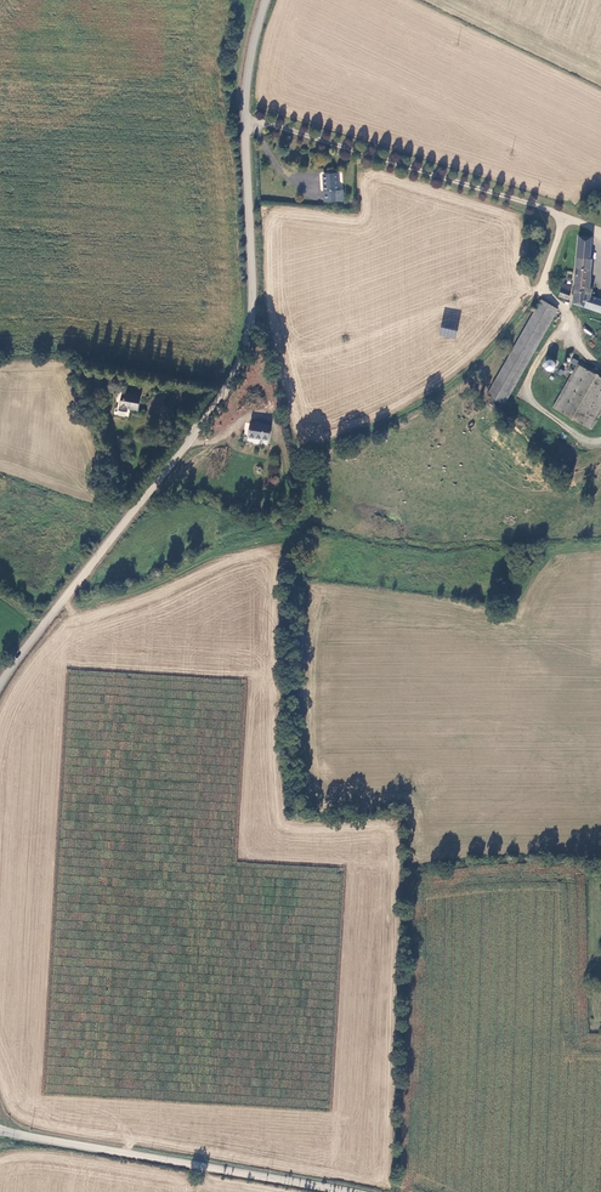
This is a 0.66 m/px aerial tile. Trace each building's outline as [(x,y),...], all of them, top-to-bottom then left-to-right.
[(337,190),(336,175),(322,176),(323,188),(321,188),(322,203),(342,202),(341,190),(337,190)] [(578,235),(574,303),(600,313),(600,300),(588,295),(588,293),(591,294),(592,291),(588,289),(591,236),(578,235)] [(568,300),(572,286),(562,283),(560,289),(561,289),(561,292),(558,291),(557,291),(556,292),(556,293),(557,294),(559,295),(559,297),(568,300)] [(490,396),(504,405),(558,309),(543,301),(490,396)] [(455,339),(457,331),(450,329),(452,320),(442,318),(439,336),(455,339)] [(542,366),(550,372),(556,364),(549,358),(542,366)] [(555,408),(593,429),(600,413),(600,378),(578,365),(555,408)] [(174,391),(172,403),(186,405),(187,398),(194,399),(196,390),(184,388),(183,392),(174,391)] [(123,391),(120,409),(127,411),(128,408),(138,410),(141,395),(123,391)] [(252,421),(250,435),(270,438),(272,425),(252,421)]
